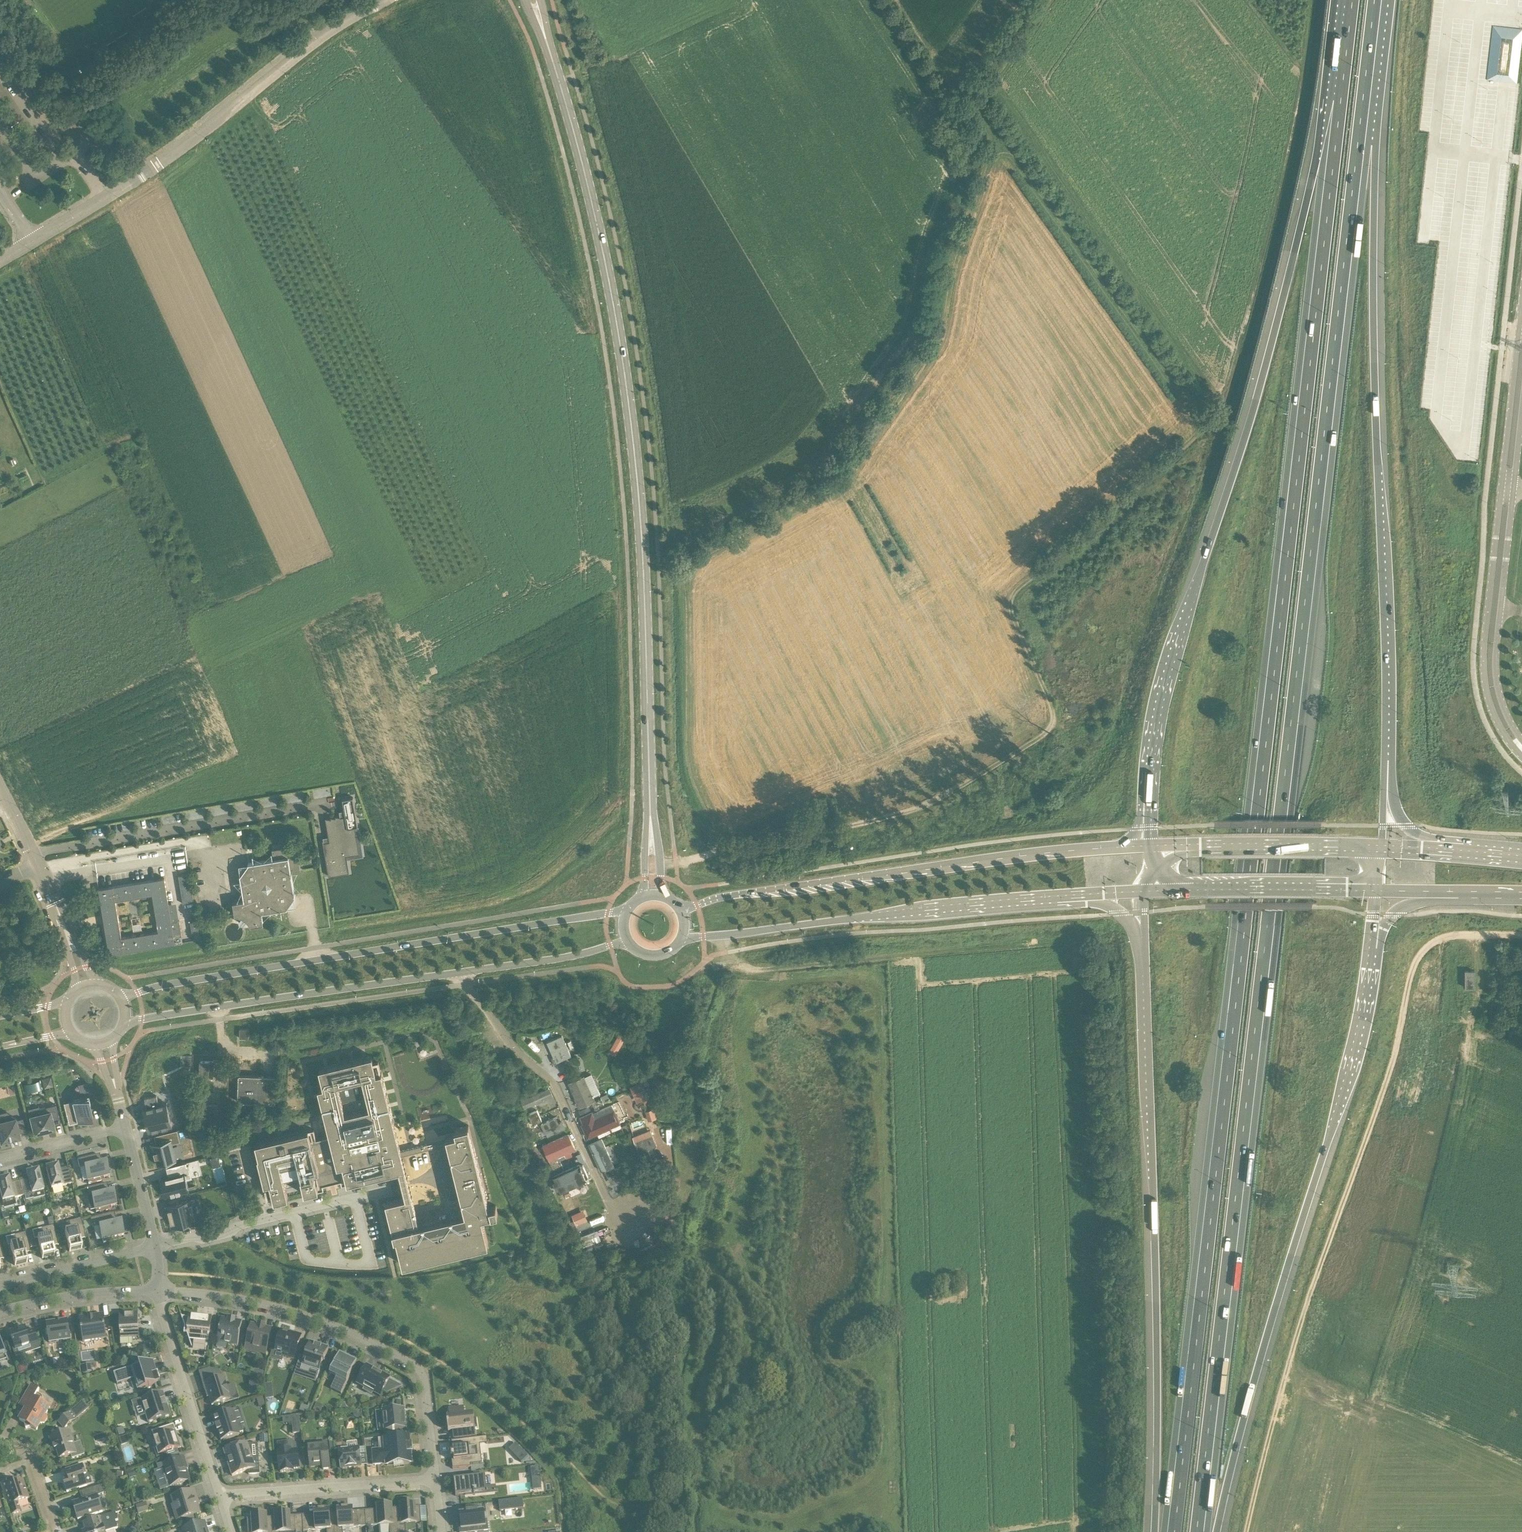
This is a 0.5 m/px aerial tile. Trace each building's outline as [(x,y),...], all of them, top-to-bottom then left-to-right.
[(1517,82),(1521,39),(1521,28),(1493,25),(1487,79),(1517,82)] [(312,788),(313,797),(333,796),(332,787),(312,788)] [(343,799),(345,816),(340,817),(340,816),(335,816),(336,816),(336,817),(331,817),(331,818),(326,817),(329,841),(324,842),(324,840),(323,840),(329,876),(350,873),(347,856),(360,853),(356,827),(358,826),(353,797),(343,799)] [(108,833),(108,825),(91,825),(91,833),(108,833)] [(295,897),(291,871),(301,869),(298,857),(297,856),(294,856),(293,855),(292,855),(290,854),(289,852),(288,851),(287,850),(286,849),(286,848),(285,847),(272,849),(274,858),(248,863),(240,874),(244,900),(233,902),(235,914),(237,914),(239,915),(241,916),(242,916),(241,918),(240,919),(239,920),(239,921),(239,922),(240,922),(240,923),(241,923),(241,924),(242,924),(243,924),(244,923),(245,923),(245,922),(247,920),(248,921),(249,921),(249,922),(250,923),(250,924),(251,926),(264,924),(262,912),(287,908),(295,897)] [(194,902),(189,874),(178,875),(183,904),(194,902)] [(180,920),(172,921),(165,878),(99,888),(110,954),(183,942),(180,920)] [(273,913),(274,921),(288,919),(287,917),(282,918),(281,910),(265,912),(265,914),(273,913)] [(200,939),(197,917),(189,919),(193,940),(200,939)] [(1474,988),(1474,970),(1465,970),(1465,988),(1474,988)] [(240,1029),(240,1032),(240,1038),(249,1038),(249,1029),(240,1029)] [(610,1051),(617,1055),(627,1037),(620,1033),(610,1051)] [(553,1056),(554,1057),(552,1058),(554,1064),(557,1063),(571,1056),(568,1049),(553,1056)] [(265,1180),(266,1183),(264,1184),(265,1185),(266,1184),(270,1183),(273,1196),(274,1202),(280,1200),(279,1199),(283,1198),(283,1199),(289,1198),(288,1196),(283,1178),(300,1174),(304,1192),(304,1194),(310,1193),(309,1191),(313,1190),(313,1192),(318,1191),(318,1189),(322,1189),(322,1190),(324,1189),(323,1185),(322,1182),(340,1177),(341,1181),(342,1185),(344,1184),(344,1183),(347,1182),(348,1184),(348,1183),(352,1183),(353,1182),(354,1182),(354,1180),(356,1180),(356,1181),(366,1179),(365,1177),(367,1177),(368,1179),(369,1178),(370,1178),(373,1177),(374,1177),(378,1176),(380,1176),(379,1174),(382,1173),(382,1175),(391,1173),(391,1171),(393,1171),(394,1172),(395,1172),(396,1172),(399,1171),(406,1198),(386,1202),(386,1203),(387,1207),(387,1208),(388,1212),(388,1213),(389,1217),(390,1217),(390,1221),(391,1222),(392,1226),(392,1227),(393,1231),(395,1238),(397,1238),(403,1265),(404,1264),(408,1263),(409,1263),(413,1262),(414,1262),(418,1261),(422,1260),(423,1260),(427,1259),(428,1259),(432,1258),(436,1257),(437,1256),(441,1255),(442,1255),(446,1254),(450,1253),(451,1253),(455,1252),(456,1252),(460,1251),(464,1250),(465,1250),(469,1249),(470,1248),(474,1247),(478,1246),(479,1246),(483,1245),(484,1245),(488,1244),(489,1244),(482,1217),(498,1213),(496,1205),(489,1207),(470,1130),(456,1133),(450,1135),(446,1135),(447,1139),(401,1150),(399,1144),(398,1145),(397,1143),(399,1142),(397,1133),(395,1133),(394,1131),(396,1131),(395,1125),(395,1124),(394,1121),(393,1120),(393,1119),(392,1119),(391,1119),(391,1117),(393,1116),(390,1107),(389,1108),(388,1105),(390,1105),(389,1104),(389,1103),(388,1099),(387,1095),(387,1094),(387,1093),(386,1093),(385,1093),(385,1091),(386,1091),(384,1081),(382,1082),(382,1080),(382,1079),(383,1079),(383,1078),(383,1077),(382,1073),(382,1072),(376,1074),(376,1072),(373,1061),(372,1056),(371,1056),(371,1057),(368,1058),(367,1057),(365,1057),(366,1058),(366,1059),(363,1059),(363,1058),(354,1060),(354,1062),(352,1062),(351,1061),(350,1061),(349,1061),(346,1062),(345,1062),(342,1063),(341,1063),(340,1064),(340,1065),(338,1066),(337,1064),(328,1066),(328,1068),(326,1069),(326,1068),(326,1067),(324,1067),(320,1068),(319,1069),(324,1087),(318,1088),(318,1089),(319,1093),(320,1095),(321,1094),(322,1094),(322,1097),(320,1097),(323,1106),(324,1106),(325,1108),(324,1108),(323,1109),(324,1110),(324,1111),(325,1110),(326,1114),(325,1114),(325,1115),(326,1115),(327,1118),(326,1119),(326,1121),(327,1120),(328,1120),(328,1122),(327,1123),(329,1132),(330,1136),(331,1136),(332,1139),(329,1140),(328,1139),(328,1141),(324,1142),(324,1140),(323,1140),(324,1142),(320,1143),(320,1141),(319,1141),(319,1143),(317,1143),(316,1139),(314,1129),(312,1130),(312,1131),(308,1132),(308,1130),(307,1131),(308,1132),(304,1133),(304,1132),(299,1133),(299,1134),(295,1135),(295,1134),(294,1134),(291,1135),(290,1135),(287,1136),(286,1136),(282,1137),(278,1138),(277,1138),(274,1139),(273,1139),(269,1140),(269,1141),(265,1142),(265,1141),(260,1142),(260,1143),(257,1144),(257,1143),(256,1143),(259,1157),(258,1158),(258,1159),(259,1158),(260,1162),(259,1162),(260,1167),(262,1167),(262,1171),(261,1171),(263,1171),(263,1175),(262,1175),(263,1180),(265,1180)] [(200,1076),(213,1077),(214,1061),(201,1061),(200,1076)] [(239,1075),(238,1085),(238,1102),(275,1103),(276,1076),(239,1075)] [(568,1085),(577,1106),(601,1096),(592,1075),(568,1085)] [(51,1077),(42,1079),(44,1088),(53,1085),(51,1077)] [(40,1080),(24,1083),(26,1092),(42,1088),(40,1080)] [(92,1081),(91,1081),(84,1082),(86,1091),(93,1089),(94,1089),(92,1081)] [(636,1084),(631,1086),(633,1093),(635,1096),(635,1098),(641,1096),(647,1093),(644,1086),(647,1085),(645,1081),(642,1082),(636,1084)] [(551,1088),(520,1101),(525,1113),(556,1099),(551,1088)] [(88,1096),(63,1102),(69,1124),(91,1118),(91,1117),(89,1111),(92,1110),(88,1096)] [(144,1108),(150,1132),(173,1126),(167,1103),(162,1105),(160,1098),(148,1101),(149,1107),(144,1108)] [(604,1104),(603,1101),(602,1098),(592,1103),(595,1108),(604,1104)] [(60,1123),(56,1104),(39,1108),(39,1106),(28,1108),(34,1132),(54,1127),(54,1125),(60,1123)] [(218,1124),(218,1105),(202,1104),(202,1124),(218,1124)] [(597,1113),(606,1109),(604,1104),(595,1108),(597,1113)] [(655,1109),(646,1112),(649,1121),(658,1118),(655,1109)] [(540,1115),(537,1110),(528,1114),(530,1119),(540,1115)] [(13,1118),(12,1115),(7,1111),(0,1113),(0,1137),(1,1141),(9,1139),(9,1138),(17,1136),(17,1137),(20,1136),(19,1133),(26,1131),(22,1118),(16,1120),(15,1117),(13,1118)] [(595,1114),(581,1120),(588,1138),(602,1132),(595,1114)] [(530,1119),(533,1125),(542,1120),(540,1115),(530,1119)] [(559,1118),(542,1126),(549,1140),(566,1132),(559,1118)] [(177,1159),(173,1142),(180,1141),(177,1129),(154,1135),(156,1142),(152,1143),(157,1164),(177,1159)] [(570,1134),(541,1147),(546,1156),(574,1143),(570,1134)] [(657,1147),(653,1136),(636,1142),(640,1153),(642,1160),(651,1156),(649,1150),(657,1147)] [(613,1166),(601,1141),(590,1146),(601,1171),(613,1166)] [(102,1165),(99,1155),(77,1161),(80,1169),(84,1168),(87,1182),(88,1182),(89,1185),(104,1181),(104,1180),(103,1178),(108,1177),(109,1179),(109,1178),(106,1163),(105,1163),(105,1164),(102,1165)] [(558,1156),(549,1160),(551,1165),(561,1161),(558,1156)] [(210,1159),(212,1169),(220,1167),(218,1157),(210,1159)] [(551,1165),(554,1170),(563,1166),(561,1161),(551,1165)] [(189,1189),(186,1179),(192,1177),(189,1165),(188,1166),(187,1162),(167,1167),(170,1177),(161,1179),(165,1195),(189,1189)] [(72,1184),(68,1168),(67,1168),(68,1170),(59,1172),(58,1166),(53,1167),(53,1165),(47,1167),(47,1168),(46,1169),(51,1189),(72,1184)] [(555,1173),(554,1170),(551,1165),(547,1167),(543,1169),(546,1177),(555,1173)] [(617,1172),(615,1167),(614,1166),(605,1171),(608,1176),(617,1172)] [(642,1166),(631,1169),(633,1176),(644,1173),(642,1166)] [(581,1169),(558,1179),(563,1190),(586,1180),(581,1169)] [(19,1180),(23,1197),(44,1191),(38,1170),(37,1171),(37,1170),(31,1171),(31,1172),(26,1173),(28,1180),(20,1182),(19,1180)] [(23,1197),(19,1180),(19,1181),(19,1182),(11,1185),(9,1178),(5,1179),(4,1178),(0,1179),(0,1192),(2,1202),(23,1197)] [(116,1208),(117,1208),(113,1192),(112,1192),(112,1193),(109,1194),(107,1184),(85,1190),(87,1198),(91,1197),(95,1211),(96,1214),(111,1210),(111,1209),(110,1207),(116,1206),(116,1208)] [(566,1199),(581,1192),(577,1184),(562,1191),(566,1199)] [(195,1215),(191,1199),(168,1205),(173,1226),(189,1222),(187,1217),(195,1215)] [(582,1222),(578,1213),(572,1215),(576,1225),(582,1222)] [(92,1220),(92,1221),(85,1223),(86,1229),(94,1227),(94,1229),(99,1227),(102,1241),(103,1241),(103,1244),(119,1240),(119,1239),(118,1239),(118,1237),(123,1236),(124,1238),(120,1222),(120,1223),(117,1224),(114,1214),(92,1220)] [(85,1239),(86,1239),(81,1220),(69,1223),(71,1231),(65,1233),(69,1252),(82,1249),(79,1236),(84,1235),(85,1239)] [(54,1227),(42,1230),(44,1238),(37,1240),(42,1259),(54,1256),(51,1243),(57,1242),(58,1246),(54,1227)] [(578,1231),(580,1237),(584,1246),(600,1240),(597,1230),(589,1233),(587,1227),(578,1231)] [(33,1232),(26,1233),(30,1249),(36,1247),(35,1240),(33,1232)] [(26,1233),(14,1237),(16,1245),(10,1246),(15,1266),(27,1263),(24,1250),(29,1249),(30,1253),(31,1253),(30,1249),(26,1233)] [(138,1313),(131,1314),(119,1314),(121,1339),(121,1338),(139,1337),(139,1338),(140,1338),(138,1313)] [(80,1318),(83,1342),(107,1339),(104,1315),(80,1318)] [(190,1339),(208,1341),(209,1333),(210,1334),(212,1318),(189,1315),(189,1319),(183,1319),(182,1316),(181,1317),(185,1327),(184,1334),(185,1334),(185,1333),(187,1333),(189,1339),(192,1348),(192,1347),(190,1339)] [(217,1343),(219,1343),(238,1346),(242,1323),(235,1322),(236,1320),(229,1319),(229,1320),(222,1319),(217,1343)] [(68,1320),(46,1323),(47,1330),(46,1330),(47,1336),(48,1336),(49,1343),(71,1340),(68,1320)] [(256,1349),(255,1352),(266,1354),(272,1330),(265,1328),(265,1326),(259,1325),(258,1327),(251,1325),(249,1333),(248,1338),(246,1347),(256,1349)] [(18,1330),(10,1333),(16,1350),(31,1345),(32,1348),(39,1345),(34,1330),(27,1332),(26,1328),(24,1328),(24,1327),(18,1329),(18,1330)] [(294,1336),(281,1332),(276,1352),(285,1354),(284,1356),(295,1359),(301,1336),(294,1334),(294,1336)] [(6,1356),(8,1361),(0,1335),(0,1358),(6,1356)] [(301,1371),(309,1374),(311,1368),(320,1371),(323,1362),(324,1362),(329,1348),(310,1342),(301,1371)] [(331,1389),(341,1394),(357,1361),(340,1353),(330,1375),(336,1378),(331,1389)] [(154,1359),(159,1371),(164,1369),(160,1357),(154,1359)] [(114,1373),(117,1385),(134,1379),(137,1390),(160,1383),(154,1361),(114,1373)] [(28,1373),(26,1365),(18,1367),(20,1374),(28,1373)] [(357,1385),(381,1397),(383,1392),(386,1394),(387,1394),(400,1388),(398,1385),(390,1380),(391,1378),(367,1366),(357,1385)] [(199,1373),(202,1381),(207,1398),(210,1398),(212,1406),(231,1400),(224,1377),(219,1379),(217,1372),(221,1373),(221,1372),(209,1370),(199,1373)] [(37,1431),(40,1424),(41,1425),(44,1424),(47,1419),(46,1416),(45,1416),(50,1408),(44,1404),(42,1397),(37,1394),(39,1390),(32,1386),(20,1405),(26,1409),(19,1421),(25,1424),(25,1425),(26,1429),(30,1428),(31,1427),(37,1431)] [(171,1416),(164,1393),(141,1400),(148,1423),(171,1416)] [(405,1409),(406,1409),(404,1397),(404,1398),(393,1403),(393,1406),(382,1407),(383,1411),(382,1411),(384,1432),(407,1429),(407,1430),(405,1409)] [(83,1401),(76,1407),(82,1415),(89,1409),(83,1401)] [(317,1404),(314,1410),(320,1413),(323,1407),(317,1404)] [(300,1411),(308,1414),(310,1408),(302,1405),(300,1411)] [(451,1409),(453,1433),(481,1430),(481,1428),(476,1428),(474,1416),(463,1417),(462,1408),(451,1409)] [(240,1435),(240,1434),(243,1433),(241,1425),(237,1426),(232,1410),(213,1416),(216,1426),(217,1432),(218,1432),(221,1441),(240,1435)] [(65,1429),(75,1420),(69,1413),(59,1422),(65,1429)] [(291,1416),(293,1434),(301,1433),(299,1415),(291,1416)] [(159,1455),(164,1454),(181,1448),(174,1425),(152,1432),(154,1439),(153,1439),(159,1455)] [(55,1452),(58,1451),(61,1459),(71,1456),(72,1459),(85,1455),(81,1442),(74,1444),(70,1432),(50,1438),(53,1447),(55,1452)] [(122,1446),(131,1443),(128,1435),(119,1438),(122,1446)] [(261,1444),(269,1443),(268,1435),(260,1435),(261,1444)] [(452,1442),(453,1452),(451,1452),(453,1469),(471,1467),(471,1465),(482,1463),(480,1445),(488,1444),(487,1437),(450,1441),(450,1442),(452,1442)] [(410,1439),(386,1441),(387,1452),(383,1453),(383,1451),(374,1451),(375,1466),(384,1465),(384,1463),(388,1463),(388,1466),(412,1464),(410,1439)] [(281,1473),(289,1472),(289,1470),(300,1469),(298,1451),(297,1451),(297,1444),(294,1442),(292,1442),(293,1451),(278,1453),(277,1453),(279,1464),(279,1471),(280,1471),(281,1473)] [(308,1444),(310,1465),(322,1464),(323,1470),(331,1469),(328,1442),(327,1442),(327,1445),(309,1447),(308,1444)] [(260,1474),(259,1464),(254,1464),(247,1444),(224,1451),(232,1476),(249,1471),(249,1475),(260,1474)] [(340,1451),(342,1469),(361,1466),(359,1448),(340,1451)] [(523,1462),(529,1457),(523,1451),(518,1456),(523,1462)] [(184,1458),(163,1465),(170,1488),(190,1481),(185,1464),(186,1464),(184,1458)] [(65,1471),(69,1481),(64,1482),(67,1492),(87,1486),(84,1476),(87,1476),(83,1465),(65,1471)] [(532,1468),(533,1479),(541,1478),(540,1467),(532,1468)] [(484,1477),(454,1480),(456,1496),(486,1493),(484,1477)] [(8,1506),(11,1515),(21,1512),(18,1503),(29,1500),(23,1481),(14,1484),(13,1481),(1,1485),(8,1506)] [(87,1499),(73,1503),(78,1520),(103,1512),(98,1496),(104,1494),(102,1486),(85,1492),(87,1499)] [(200,1513),(198,1505),(199,1504),(195,1490),(172,1497),(175,1506),(179,1505),(181,1510),(177,1512),(179,1520),(200,1513)] [(523,1499),(500,1502),(501,1511),(524,1509),(523,1499)] [(400,1509),(396,1509),(398,1531),(406,1531),(406,1524),(421,1523),(420,1507),(416,1508),(415,1503),(400,1505),(400,1509)] [(144,1504),(136,1506),(139,1514),(146,1512),(144,1504)] [(381,1504),(381,1506),(377,1506),(377,1510),(365,1511),(366,1527),(390,1526),(390,1531),(398,1531),(396,1509),(392,1509),(392,1505),(388,1505),(388,1504),(381,1504)] [(338,1513),(334,1513),(335,1531),(343,1531),(343,1529),(366,1527),(365,1511),(353,1512),(353,1508),(349,1508),(337,1509),(338,1513)] [(314,1511),(315,1515),(302,1516),(304,1531),(327,1530),(327,1531),(335,1531),(334,1513),(330,1514),(329,1510),(314,1511)] [(275,1518),(271,1518),(272,1531),(304,1531),(302,1516),(290,1517),(290,1512),(286,1513),(286,1511),(278,1511),(279,1513),(275,1513),(275,1518)] [(467,1512),(467,1513),(460,1514),(461,1522),(459,1523),(460,1531),(479,1531),(488,1531),(487,1521),(485,1521),(484,1512),(477,1512),(476,1511),(467,1512)] [(86,1530),(82,1531),(107,1531),(118,1528),(116,1521),(118,1520),(116,1513),(84,1523),(86,1530)] [(267,1514),(252,1515),(252,1519),(247,1520),(248,1531),(272,1531),(271,1518),(267,1518),(267,1514)] [(206,1530),(207,1530),(205,1522),(184,1529),(184,1531),(207,1531),(206,1530)]
